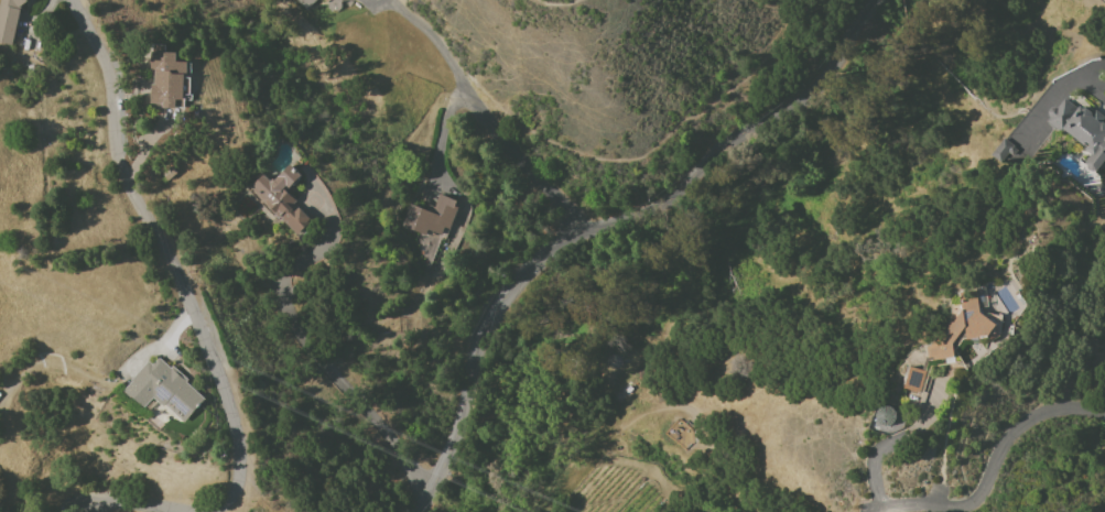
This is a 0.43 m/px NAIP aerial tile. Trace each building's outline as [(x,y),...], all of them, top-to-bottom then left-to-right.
[(0,22),(6,0),(30,0),(32,3),(25,8),(15,47),(0,43),(0,22)] [(311,12),(299,0),(324,0),(311,12)] [(153,99),(154,87),(152,87),(152,80),(158,80),(159,54),(181,55),(180,63),(191,64),(191,77),(188,77),(186,102),(166,101),(166,99),(153,99)] [(1099,112),(1104,118),(1104,123),(1104,124),(1104,166),(1099,173),(1094,173),(1090,170),(1088,165),(1095,157),(1087,151),(1090,149),(1087,146),(1087,148),(1070,134),(1068,135),(1065,133),(1064,134),(1050,123),(1053,119),(1052,118),(1051,113),(1054,109),(1059,109),(1061,110),(1069,100),(1080,110),(1083,108),(1085,110),(1088,110),(1095,115),(1095,118),(1099,112)] [(301,203),(299,205),(303,209),(304,210),(314,220),(315,221),(316,222),(301,237),(269,204),(271,200),(257,187),(267,176),(274,183),(277,181),(278,182),(294,166),(305,177),(293,189),(291,187),(288,190),(301,203)] [(405,227),(413,206),(430,213),(433,207),(438,209),(444,196),(462,203),(458,208),(462,209),(454,231),(448,229),(445,237),(432,231),(430,237),(405,227)] [(964,295),(979,293),(984,315),(999,327),(992,337),(992,340),(983,341),(982,339),(971,341),(969,340),(966,340),(958,352),(957,352),(957,359),(938,362),(936,359),(932,360),(930,347),(942,338),(953,323),(956,325),(966,312),(964,295)] [(187,424),(167,407),(166,408),(156,400),(148,408),(128,392),(136,383),(133,382),(150,363),(155,367),(162,359),(174,370),(176,368),(192,381),(189,383),(208,401),(187,424)] [(930,373),(923,394),(908,390),(914,369),(930,373)] [(681,421),(701,438),(687,453),(668,435),(681,421)]
